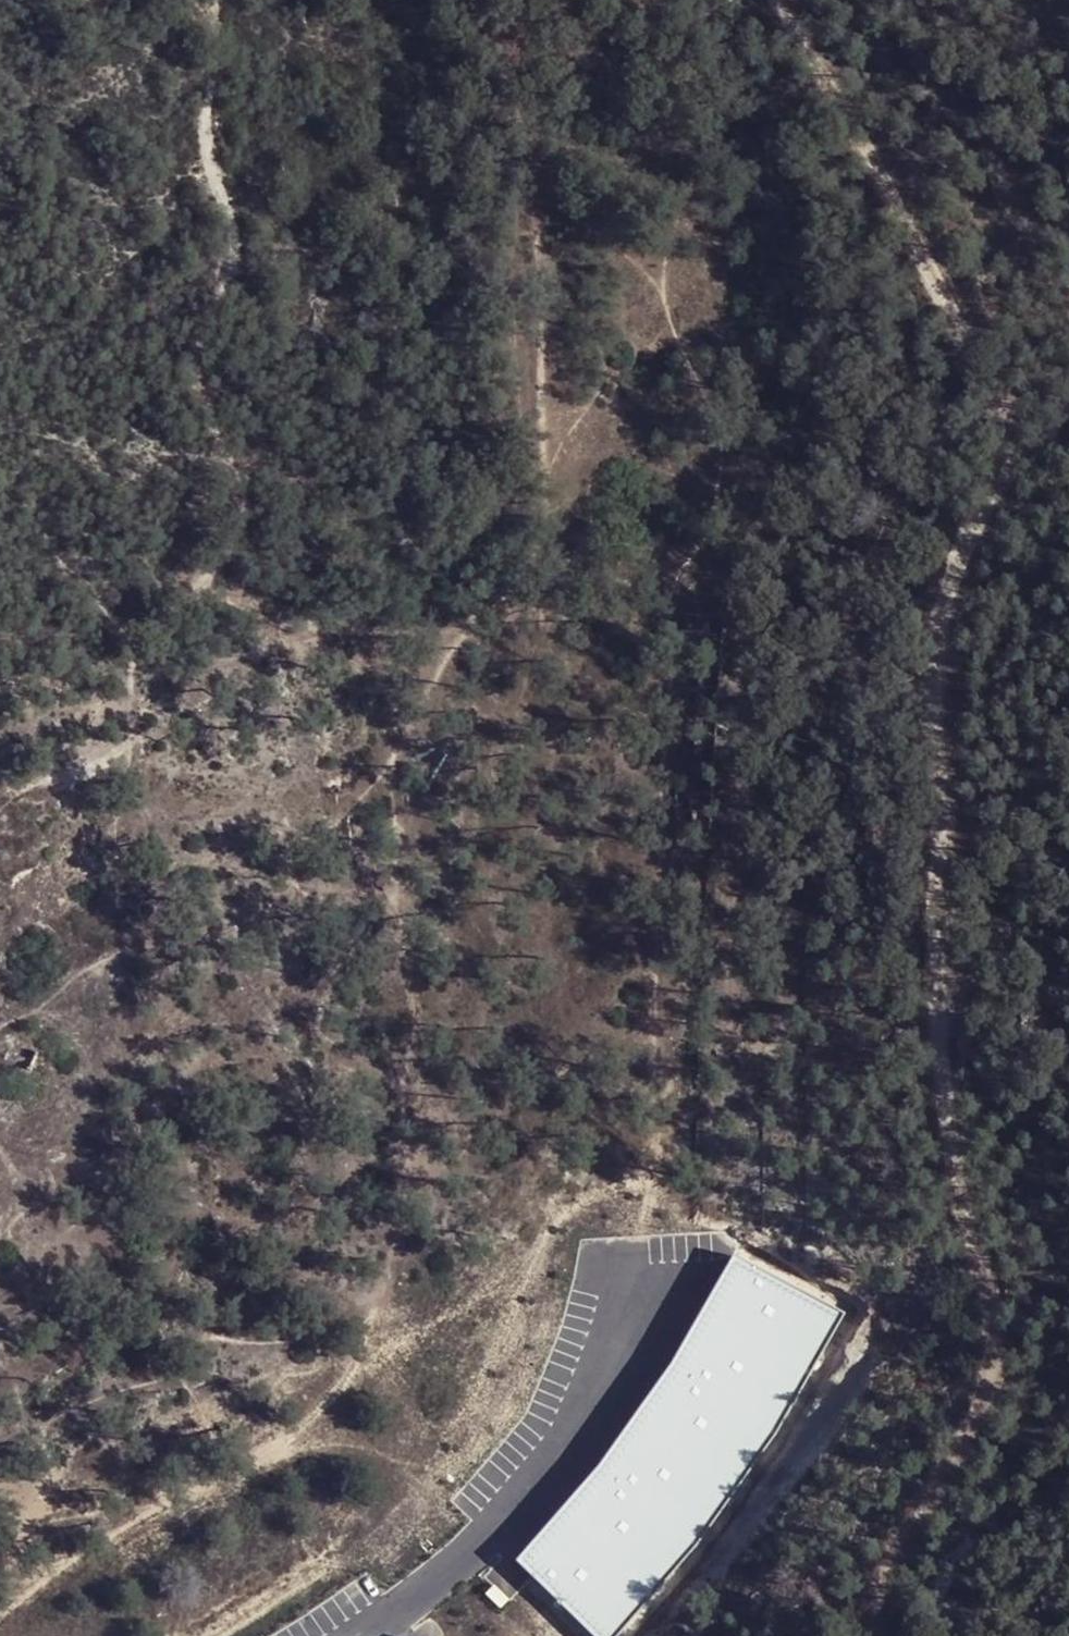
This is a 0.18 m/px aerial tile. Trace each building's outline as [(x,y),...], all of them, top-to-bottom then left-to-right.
[(515,1561),(588,1635),(600,1635),(681,1528),(756,1405),(815,1286),(709,1239),(654,1360),(583,1478),(515,1561)] [(501,1592),(488,1580),(479,1589),(492,1601),(501,1592)]
